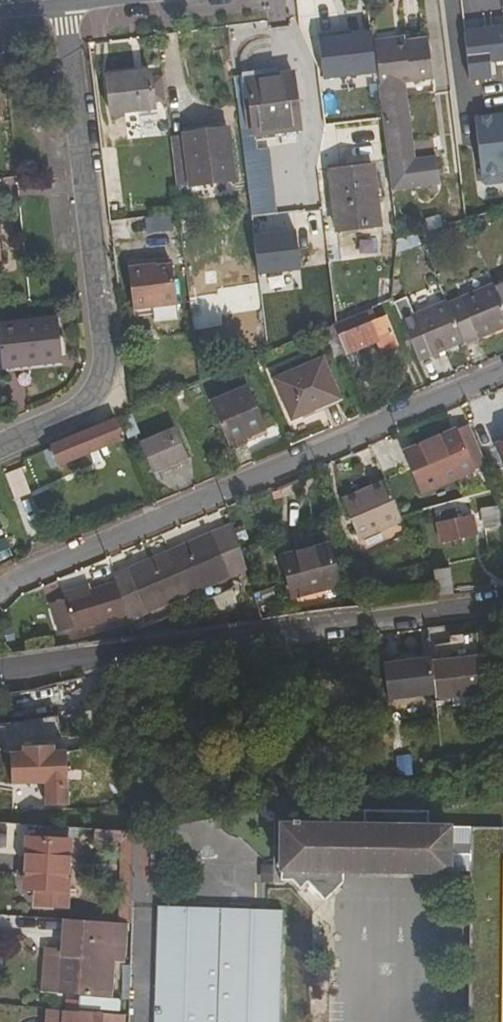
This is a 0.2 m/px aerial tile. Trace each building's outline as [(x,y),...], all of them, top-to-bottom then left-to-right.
[(502,63),(502,28),(466,32),(471,82),(498,80),(497,64),(502,63)] [(432,80),(427,40),(377,46),(390,164),(414,161),(405,83),(432,80)] [(137,74),(107,78),(112,114),(155,108),(151,72),(137,74)] [(248,79),(255,136),(301,131),(294,73),(248,79)] [(183,136),(183,138),(172,139),(178,188),(236,181),(230,130),(183,136)] [(306,213),(302,142),(283,143),(282,135),(269,135),(270,153),(261,153),(262,170),(278,169),(279,188),(284,187),(286,214),(306,213)] [(374,166),(330,172),(337,233),(382,227),(374,166)] [(125,205),(126,217),(141,215),(141,214),(140,209),(140,205),(140,203),(125,205)] [(399,241),(397,256),(421,246),(417,236),(399,241)] [(127,270),(146,267),(146,271),(166,268),(165,259),(127,264),(127,270)] [(127,270),(133,310),(176,305),(171,267),(166,268),(146,271),(146,267),(127,270)] [(379,280),(379,305),(393,299),(395,279),(379,280)] [(466,346),(502,330),(502,307),(495,290),(494,286),(448,305),(465,343),(466,346)] [(246,354),(262,353),(255,302),(240,303),(246,354)] [(448,305),(447,303),(415,316),(402,321),(420,362),(432,357),(465,343),(448,305)] [(152,316),(153,322),(178,318),(176,305),(133,310),(134,318),(152,316)] [(289,340),(283,305),(261,309),(267,344),(289,340)] [(383,352),(399,345),(386,316),(328,341),(337,360),(378,342),(383,352)] [(63,363),(58,318),(0,324),(0,358),(1,369),(63,363)] [(340,399),(323,360),(276,380),(292,420),(340,399)] [(263,423),(247,387),(211,402),(229,447),(253,436),(250,429),(263,423)] [(53,469),(123,440),(114,419),(46,449),(53,469)] [(486,462),(470,426),(412,450),(414,456),(406,459),(421,495),(434,490),(430,480),(453,470),(457,480),(487,467),(486,462)] [(141,445),(154,474),(188,460),(175,430),(141,445)] [(495,446),(502,466),(502,442),(495,446)] [(412,450),(404,454),(406,459),(414,456),(412,450)] [(16,501),(31,495),(22,470),(7,476),(16,501)] [(430,480),(434,490),(457,480),(453,470),(430,480)] [(342,500),(360,541),(403,522),(402,518),(386,481),(342,500)] [(499,505),(480,508),(483,533),(502,530),(499,505)] [(473,517),(439,523),(443,542),(476,536),(473,517)] [(127,616),(129,621),(248,571),(233,525),(115,575),(117,583),(127,616)] [(340,586),(329,545),(283,558),(295,598),(340,586)] [(454,595),(450,569),(433,571),(438,597),(454,595)] [(127,616),(117,583),(51,604),(59,633),(74,629),(74,631),(127,616)] [(436,701),(483,696),(479,656),(432,661),(436,694),(436,701)] [(432,661),(432,659),(381,666),(385,701),(436,694),(432,661)] [(13,786),(46,785),(47,808),(70,807),(68,753),(55,753),(55,747),(24,749),(24,755),(12,755),(13,786)] [(317,826),(282,826),(282,880),(290,881),(301,890),(308,884),(325,901),(343,884),(345,872),(449,873),(450,828),(429,828),(429,811),(317,810),(317,826)] [(450,828),(449,873),(475,874),(473,1007),(484,1007),(486,906),(502,906),(502,827),(450,828)] [(98,841),(124,843),(123,874),(133,875),(134,833),(98,830),(98,841)] [(37,906),(66,908),(70,842),(30,841),(27,887),(37,888),(37,906)] [(133,875),(123,874),(121,923),(126,924),(132,924),(133,875)] [(486,906),(484,1007),(473,1007),(473,1021),(502,1021),(502,906),(486,906)] [(158,907),(155,1021),(280,1021),(283,911),(158,907)] [(65,920),(61,993),(111,998),(114,961),(124,961),(126,924),(121,923),(65,920)] [(80,1014),(47,1013),(46,1021),(123,1021),(123,1018),(102,1016),(102,1013),(80,1011),(80,1014)]
